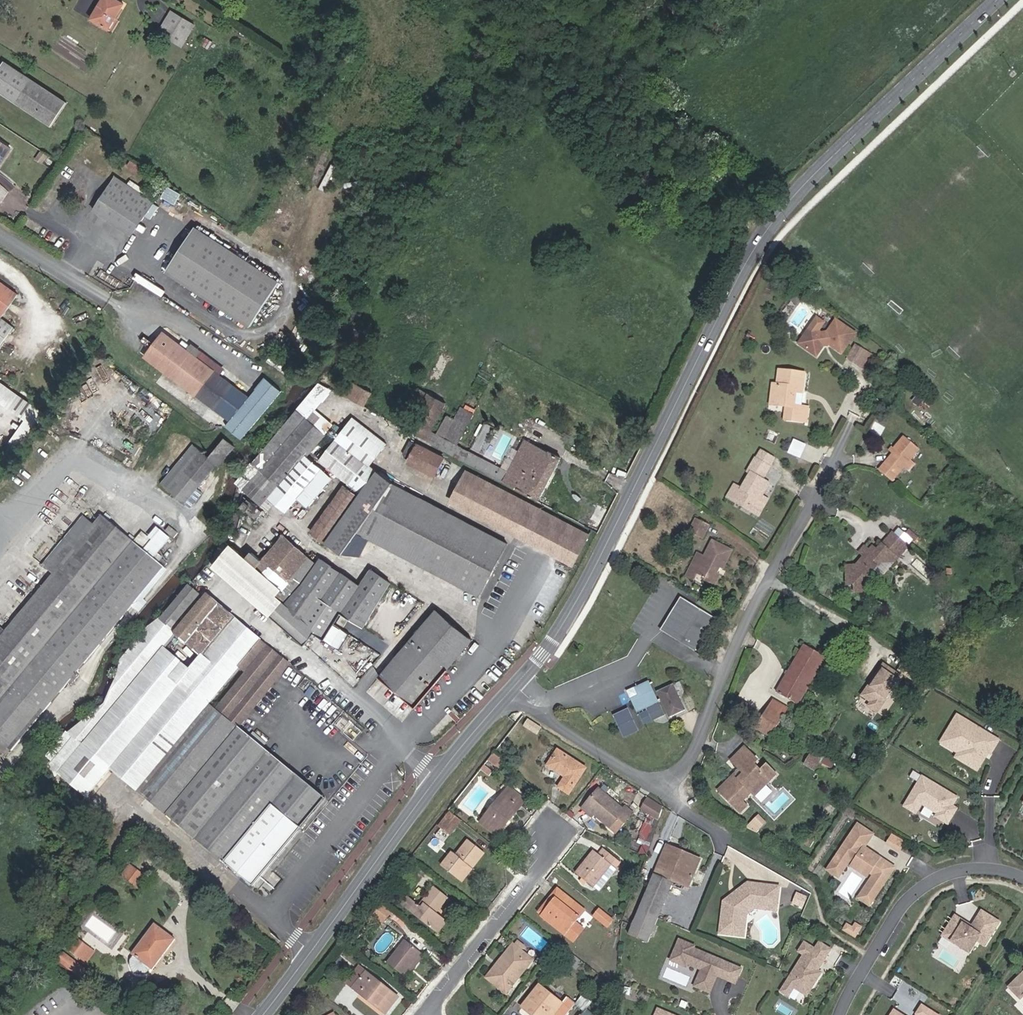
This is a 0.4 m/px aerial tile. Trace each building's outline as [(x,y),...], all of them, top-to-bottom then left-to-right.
[(124,4),(117,0),(103,0),(91,19),(109,29),(115,18),(124,4)] [(172,11),(159,33),(182,46),(195,25),(172,11)] [(113,31),(119,21),(115,18),(109,29),(113,31)] [(4,61),(0,67),(0,93),(52,127),(67,103),(4,61)] [(11,149),(0,142),(0,166),(11,149)] [(42,163),(48,154),(42,151),(36,159),(42,163)] [(128,185),(115,177),(111,184),(124,193),(129,186),(128,185)] [(156,198),(131,181),(128,185),(129,186),(153,202),(156,198)] [(124,193),(111,184),(107,189),(117,196),(104,217),(131,235),(153,202),(129,186),(124,193)] [(104,217),(117,196),(107,189),(93,210),(104,217)] [(195,228),(166,272),(250,327),(279,283),(195,228)] [(18,295),(0,282),(0,346),(14,327),(1,318),(18,295)] [(825,324),(817,318),(811,327),(821,334),(828,333),(831,328),(825,324)] [(842,353),(856,334),(836,320),(831,328),(828,333),(821,334),(811,327),(799,344),(817,356),(824,346),(830,345),(842,353)] [(234,386),(163,333),(145,356),(195,395),(187,405),(203,417),(211,406),(216,410),(234,386)] [(859,367),(868,352),(856,345),(847,360),(859,367)] [(864,370),(873,355),(868,352),(859,367),(864,370)] [(802,392),(804,374),(780,371),(778,385),(774,385),(771,404),(787,406),(785,419),(806,421),(807,408),(794,406),(796,392),(802,392)] [(0,381),(0,403),(8,408),(18,394),(0,381)] [(363,406),(371,393),(351,383),(344,396),(363,406)] [(307,419),(332,390),(319,384),(297,410),(307,419)] [(431,432),(446,403),(420,390),(416,397),(424,401),(413,422),(417,423),(412,433),(440,448),(455,419),(447,416),(437,435),(431,432)] [(919,406),(925,399),(919,393),(912,401),(919,406)] [(457,445),(473,414),(461,408),(455,419),(440,448),(486,473),(491,463),(457,445)] [(331,477),(306,456),(325,433),(307,419),(297,410),(240,477),(238,483),(261,504),(268,496),(285,511),(298,497),(307,505),(331,477)] [(367,428),(353,418),(350,422),(364,433),(367,428)] [(369,467),(387,444),(367,428),(364,433),(350,422),(321,460),(350,483),(365,464),(369,467)] [(770,431),(767,439),(774,442),(777,434),(770,431)] [(909,460),(919,449),(904,437),(894,449),(896,451),(893,454),(879,471),(891,481),(904,467),(909,460)] [(197,488),(217,464),(219,466),(235,447),(224,438),(209,457),(194,445),(161,484),(185,503),(190,507),(202,492),(197,488)] [(795,438),(790,452),(802,456),(807,442),(795,438)] [(539,500),(561,458),(548,451),(547,454),(539,449),(525,442),(508,472),(503,482),(539,500)] [(435,476),(444,459),(417,445),(408,462),(435,476)] [(762,451),(757,460),(769,467),(774,459),(762,451)] [(757,460),(756,459),(748,472),(751,474),(742,490),(735,485),(727,497),(735,502),(737,499),(754,509),(761,496),(769,483),(763,480),(770,467),(769,467),(757,460)] [(908,471),(914,464),(909,460),(904,467),(908,471)] [(491,463),(486,473),(503,482),(508,472),(491,463)] [(508,544),(419,497),(420,495),(409,490),(408,492),(393,484),(369,467),(365,464),(350,483),(346,488),(344,486),(311,532),(342,555),(357,533),(369,539),(480,597),(508,544)] [(589,535),(467,471),(452,499),(574,563),(589,535)] [(758,516),(767,500),(761,496),(754,509),(737,499),(735,502),(758,516)] [(262,512),(244,497),(238,504),(256,519),(262,512)] [(84,601),(134,542),(136,539),(130,535),(128,537),(108,521),(111,518),(106,513),(95,526),(84,517),(44,565),(54,574),(53,575),(84,601)] [(706,533),(710,526),(696,518),(691,526),(706,533)] [(706,533),(691,526),(688,532),(703,539),(706,533)] [(178,533),(169,527),(165,531),(174,538),(178,533)] [(913,541),(900,529),(895,535),(908,547),(913,541)] [(164,567),(158,562),(153,558),(154,557),(158,554),(170,539),(161,531),(144,551),(134,542),(84,601),(53,575),(6,632),(0,627),(0,727),(10,736),(3,744),(12,751),(69,683),(71,684),(74,681),(75,682),(80,676),(77,673),(164,567)] [(360,557),(369,539),(357,533),(342,555),(360,557)] [(875,570),(881,562),(894,562),(908,547),(895,535),(892,533),(877,550),(873,546),(869,550),(864,546),(859,552),(864,556),(855,566),(847,566),(847,585),(855,584),(855,592),(869,591),(868,577),(875,570)] [(363,628),(391,583),(371,569),(359,585),(320,558),(316,564),(283,534),(262,560),(256,567),(246,559),(229,546),(224,541),(211,561),(215,564),(214,566),(305,645),(314,633),(333,646),(343,630),(335,624),(342,614),(363,628)] [(722,569),(732,550),(712,541),(704,557),(697,554),(690,569),(697,572),(704,576),(703,578),(715,584),(720,574),(718,573),(721,568),(722,569)] [(262,560),(251,552),(246,559),(256,567),(262,560)] [(167,564),(161,559),(158,562),(164,567),(167,564)] [(882,576),(894,562),(881,562),(875,570),(882,576)] [(693,579),(697,572),(690,569),(686,576),(693,579)] [(153,661),(164,648),(175,635),(177,633),(172,629),(200,595),(189,586),(161,619),(160,619),(149,627),(121,659),(111,670),(117,675),(104,704),(100,709),(69,733),(67,732),(47,757),(53,761),(63,769),(153,661)] [(202,658),(235,619),(208,596),(177,633),(175,635),(202,658)] [(695,650),(714,619),(683,600),(664,631),(695,650)] [(415,707),(472,640),(436,610),(379,677),(415,707)] [(344,627),(348,620),(341,615),(337,623),(344,627)] [(261,642),(235,619),(202,658),(191,671),(164,648),(153,661),(180,684),(111,767),(138,790),(208,705),(239,668),(261,642)] [(326,800),(239,727),(289,664),(261,642),(239,668),(246,673),(215,711),(208,705),(138,790),(253,887),(326,800)] [(826,657),(805,644),(776,692),(798,705),(826,657)] [(111,767),(180,684),(153,661),(63,769),(90,792),(111,767)] [(902,677),(884,665),(873,680),(876,682),(871,688),(869,687),(862,697),(871,703),(868,707),(878,713),(902,677)] [(637,686),(627,691),(632,702),(634,701),(639,710),(647,706),(648,709),(640,713),(645,724),(664,715),(657,701),(656,701),(648,684),(639,689),(637,686)] [(672,684),(658,691),(670,717),(685,710),(672,684)] [(774,701),(758,729),(770,736),(787,709),(774,701)] [(616,717),(628,711),(627,709),(615,715),(616,717)] [(638,731),(628,711),(616,717),(625,737),(638,731)] [(999,740),(958,715),(941,743),(958,754),(961,750),(972,757),(969,761),(980,767),(985,758),(988,754),(991,755),(999,740)] [(525,726),(533,731),(537,725),(529,719),(525,726)] [(537,725),(533,731),(538,735),(542,728),(537,725)] [(10,736),(0,727),(0,748),(3,744),(10,736)] [(735,775),(719,791),(741,813),(747,806),(742,801),(751,792),(755,796),(762,788),(775,775),(766,766),(761,771),(754,765),(758,761),(744,748),(731,761),(740,769),(744,773),(739,779),(735,775)] [(569,794),(586,769),(558,750),(548,766),(566,777),(559,788),(569,794)] [(961,750),(958,754),(955,758),(977,772),(980,767),(969,761),(972,757),(961,750)] [(504,760),(494,752),(487,760),(497,769),(504,760)] [(819,760),(811,755),(807,761),(816,766),(819,760)] [(63,769),(53,761),(50,764),(56,777),(63,769)] [(816,766),(807,761),(806,764),(814,769),(816,766)] [(744,773),(740,769),(735,775),(739,779),(744,773)] [(958,798),(923,777),(905,807),(917,815),(923,805),(938,815),(936,818),(948,825),(954,817),(949,814),(953,807),(958,798)] [(507,819),(518,805),(521,807),(526,800),(509,787),(480,823),(497,836),(509,821),(507,819)] [(758,799),(766,792),(762,788),(755,796),(758,799)] [(623,810),(599,789),(585,806),(595,815),(617,832),(632,813),(625,807),(623,810)] [(659,818),(662,809),(647,800),(643,808),(659,818)] [(82,812),(87,806),(82,802),(77,808),(82,812)] [(509,821),(521,807),(518,805),(507,819),(509,821)] [(595,815),(585,806),(583,809),(593,817),(595,815)] [(958,809),(953,807),(949,814),(954,817),(958,809)] [(448,834),(460,819),(450,811),(438,826),(448,834)] [(750,825),(757,832),(768,821),(761,814),(750,825)] [(858,825),(828,871),(839,878),(850,862),(854,864),(867,873),(873,877),(862,894),(868,898),(865,902),(870,906),(893,871),(879,861),(881,858),(865,848),(874,835),(858,825)] [(148,840),(139,832),(133,840),(143,848),(148,840)] [(906,842),(892,833),(886,844),(899,852),(906,842)] [(810,847),(814,842),(808,838),(805,844),(810,847)] [(457,855),(452,852),(441,866),(456,878),(467,864),(473,868),(485,853),(468,840),(457,855)] [(687,888),(699,859),(666,845),(653,874),(672,882),(687,888)] [(593,887),(611,864),(615,867),(620,861),(604,849),(599,855),(594,851),(576,874),(593,887)] [(893,871),(895,868),(881,858),(879,861),(893,871)] [(473,868),(467,864),(456,878),(461,882),(473,868)] [(867,873),(854,864),(851,868),(865,877),(867,873)] [(145,877),(130,865),(123,876),(138,887),(145,877)] [(657,917),(672,882),(653,874),(639,909),(657,917)] [(746,914),(755,908),(776,910),(779,887),(748,883),(737,891),(737,894),(726,902),(724,902),(720,933),(743,936),(746,914)] [(448,898),(437,888),(425,904),(422,907),(420,906),(415,902),(408,910),(434,930),(443,918),(436,913),(448,898)] [(579,925),(574,921),(583,910),(557,889),(551,896),(555,899),(541,916),(572,941),(579,932),(575,930),(579,925)] [(726,902),(737,894),(737,891),(724,902),(726,902)] [(806,898),(797,893),(793,903),(802,907),(806,898)] [(859,899),(865,902),(868,898),(862,894),(859,899)] [(541,916),(555,899),(551,896),(538,913),(541,916)] [(415,902),(408,897),(401,905),(408,910),(415,902)] [(392,911),(377,899),(368,910),(383,922),(392,911)] [(613,920),(599,909),(593,916),(607,927),(613,920)] [(647,943),(657,917),(639,909),(628,935),(647,943)] [(383,922),(368,910),(366,912),(382,924),(383,922)] [(965,922),(955,916),(942,936),(969,953),(977,941),(984,946),(999,922),(981,911),(972,926),(970,928),(963,924),(965,922)] [(447,921),(443,918),(434,930),(438,933),(447,921)] [(153,969),(175,939),(155,924),(133,954),(134,956),(131,960),(130,965),(132,971),(137,974),(142,975),(148,972),(151,968),(153,969)] [(846,932),(856,938),(861,928),(856,925),(853,929),(849,926),(846,932)] [(76,948),(80,941),(76,938),(71,944),(76,948)] [(679,939),(670,959),(685,966),(686,963),(701,969),(693,986),(709,992),(723,961),(693,948),(694,945),(679,939)] [(421,952),(405,940),(387,962),(402,975),(408,969),(421,952)] [(521,950),(524,946),(518,940),(514,945),(521,950)] [(79,956),(86,946),(80,941),(76,948),(71,944),(68,948),(79,956)] [(804,955),(781,992),(789,996),(794,988),(801,992),(806,984),(812,987),(821,973),(818,970),(814,968),(818,962),(815,959),(819,953),(826,957),(831,950),(820,943),(815,949),(805,943),(799,952),(804,955)] [(506,993),(533,960),(521,950),(514,945),(513,944),(498,964),(500,966),(489,980),(506,993)] [(87,962),(94,952),(86,946),(79,956),(87,962)] [(424,955),(421,952),(408,969),(411,971),(424,955)] [(826,957),(819,953),(815,959),(818,962),(814,968),(818,970),(826,957)] [(86,970),(64,954),(59,960),(80,977),(86,970)] [(489,980),(500,966),(498,964),(486,978),(489,980)] [(732,965),(725,979),(734,983),(741,968),(732,965)] [(353,988),(366,972),(359,967),(347,983),(353,988)] [(397,997),(366,972),(353,988),(385,1013),(397,997)] [(1020,999),(1022,996),(1022,973),(1009,987),(1020,999)] [(812,987),(806,984),(801,992),(807,996),(812,987)] [(539,985),(521,1008),(529,1014),(531,1014),(532,1014),(533,1014),(566,1014),(575,1003),(567,997),(562,1003),(539,985)] [(922,1006),(917,1014),(918,1014),(937,1014),(922,1006)]
